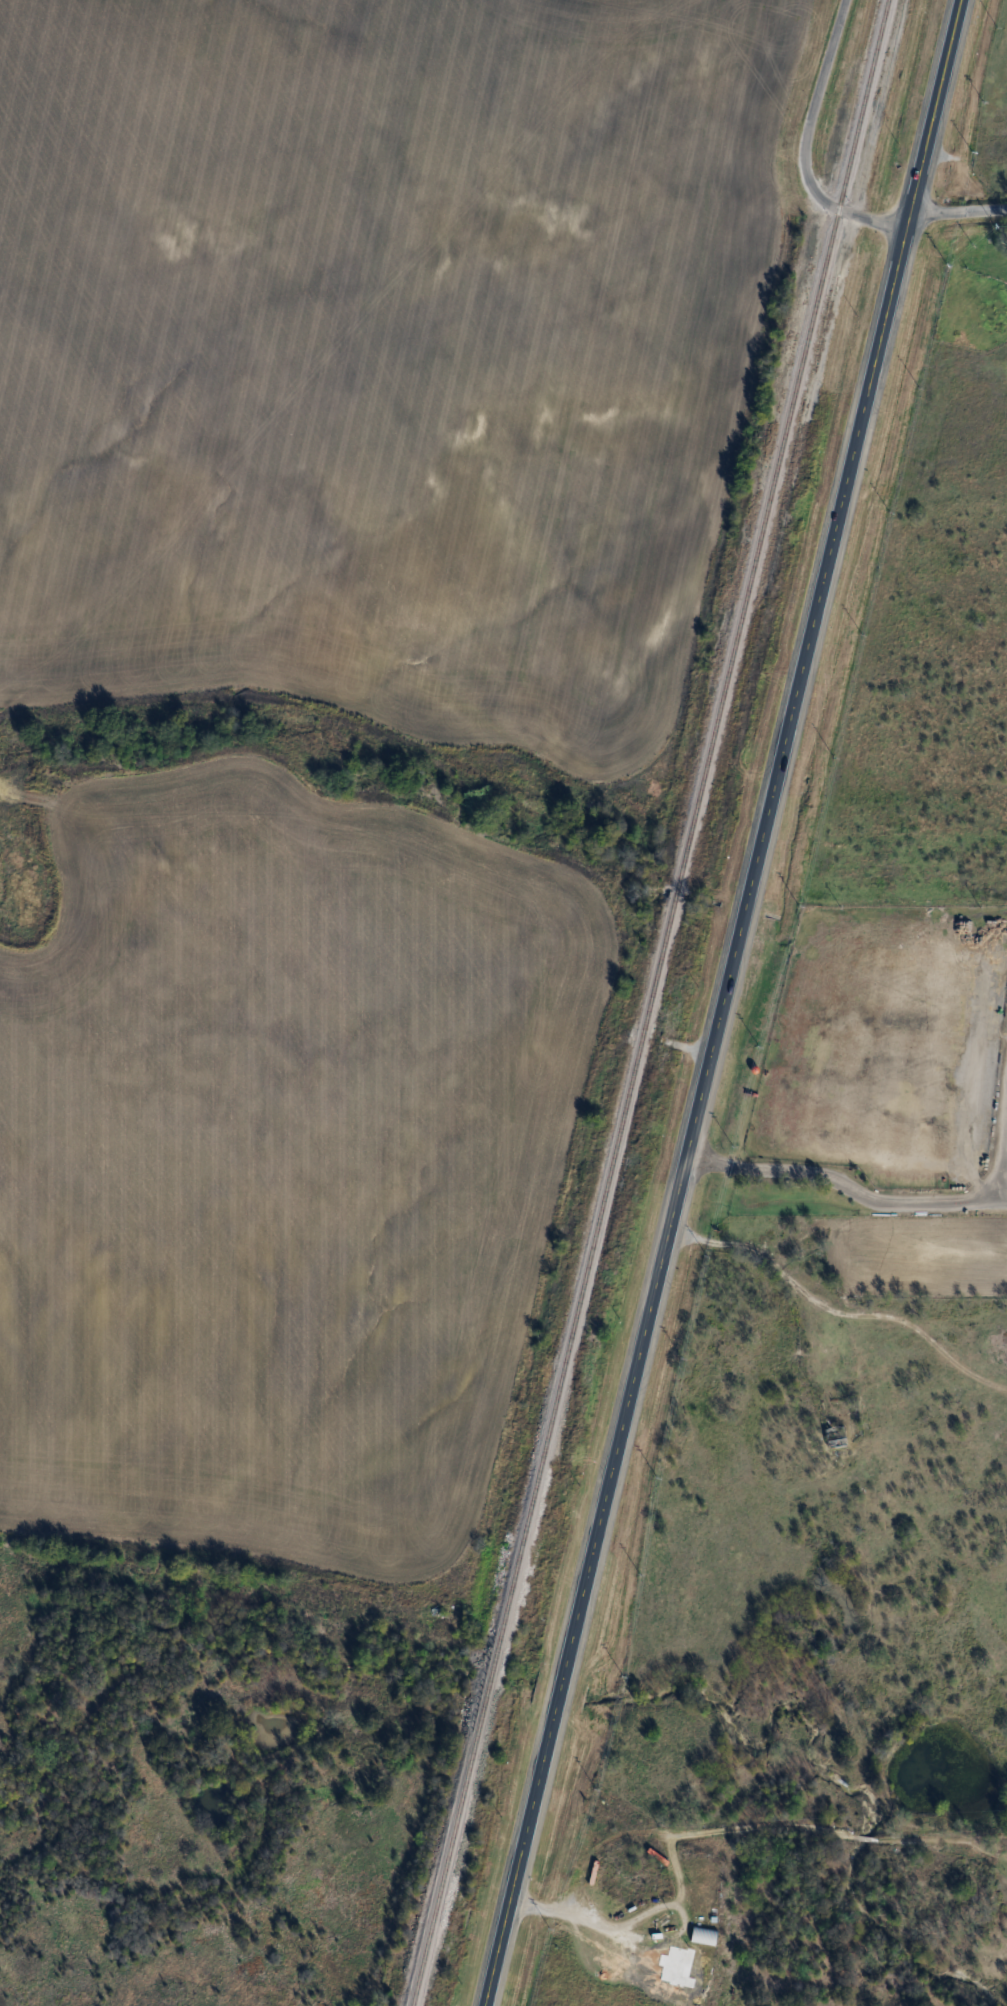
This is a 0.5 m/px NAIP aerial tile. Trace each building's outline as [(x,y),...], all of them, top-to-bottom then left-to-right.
[(827,1429),(829,1447),(850,1444),(848,1427),(827,1429)] [(721,1930),(693,1927),(692,1942),(719,1945),(721,1930)] [(688,1982),(689,1964),(700,1964),(701,1948),(672,1946),(670,1981),(688,1982)]
